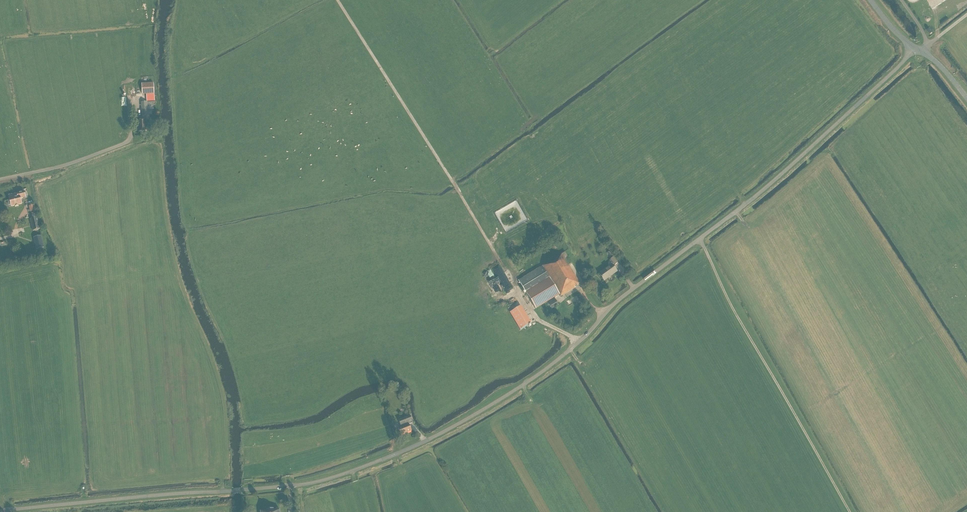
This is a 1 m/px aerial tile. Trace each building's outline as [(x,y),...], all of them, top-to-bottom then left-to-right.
[(154,92),(154,82),(142,82),(142,93),(154,92)] [(156,101),(147,102),(141,102),(142,116),(148,116),(148,114),(152,114),(152,110),(156,109),(156,101)] [(147,131),(146,120),(138,121),(138,132),(147,131)] [(26,197),(24,191),(8,195),(9,200),(7,200),(9,205),(10,205),(11,207),(15,205),(15,206),(19,206),(18,205),(22,204),(21,199),(26,197)] [(34,224),(32,225),(33,230),(35,230),(41,229),(38,218),(33,219),(31,219),(32,221),(33,221),(34,224)] [(44,248),(42,237),(34,239),(37,250),(44,248)] [(575,287),(580,283),(569,265),(572,263),(565,252),(518,280),(535,308),(559,294),(561,296),(575,287)] [(604,281),(617,272),(612,265),(599,274),(602,278),(602,279),(603,279),(604,281)] [(504,294),(503,287),(492,289),(492,295),(504,294)] [(552,309),(559,305),(554,298),(548,302),(549,305),(547,306),(550,310),(552,309)] [(521,306),(510,312),(521,330),(531,324),(521,306)] [(410,416),(409,416),(399,420),(402,427),(398,429),(401,435),(412,431),(408,423),(412,421),(410,416)]
